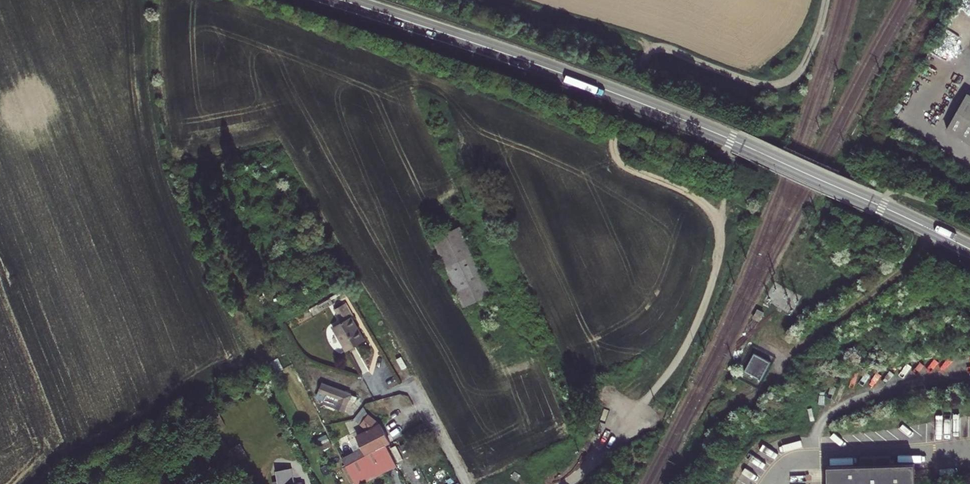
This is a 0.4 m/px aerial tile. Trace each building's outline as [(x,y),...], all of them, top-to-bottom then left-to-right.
[(969,143),(969,95),(968,94),(947,130),(969,143)] [(433,239),(464,308),(492,295),(461,226),(433,239)] [(352,317),(354,315),(346,303),(344,304),(351,317),(352,317)] [(335,309),(342,322),(333,328),(347,351),(365,341),(352,317),(351,317),(344,304),(335,309)] [(764,313),(757,309),(753,318),(760,321),(764,313)] [(771,362),(754,353),(744,372),(761,380),(771,362)] [(327,394),(324,403),(345,411),(351,394),(322,383),(319,391),(327,394)] [(215,399),(203,406),(209,418),(211,422),(220,416),(215,404),(217,403),(215,399)] [(217,431),(226,426),(220,416),(211,422),(217,431)] [(386,444),(375,425),(357,436),(367,454),(386,444)] [(351,435),(340,441),(347,456),(359,450),(351,435)] [(322,450),(332,445),(329,439),(328,440),(326,436),(318,440),(320,444),(319,444),(322,450)] [(346,466),(346,467),(350,473),(347,474),(351,482),(354,481),(355,483),(360,483),(396,464),(386,444),(367,454),(346,466)] [(222,452),(229,465),(241,459),(234,446),(222,452)] [(827,465),(828,483),(914,483),(914,463),(827,465)] [(514,472),(510,478),(517,482),(521,476),(514,472)]
